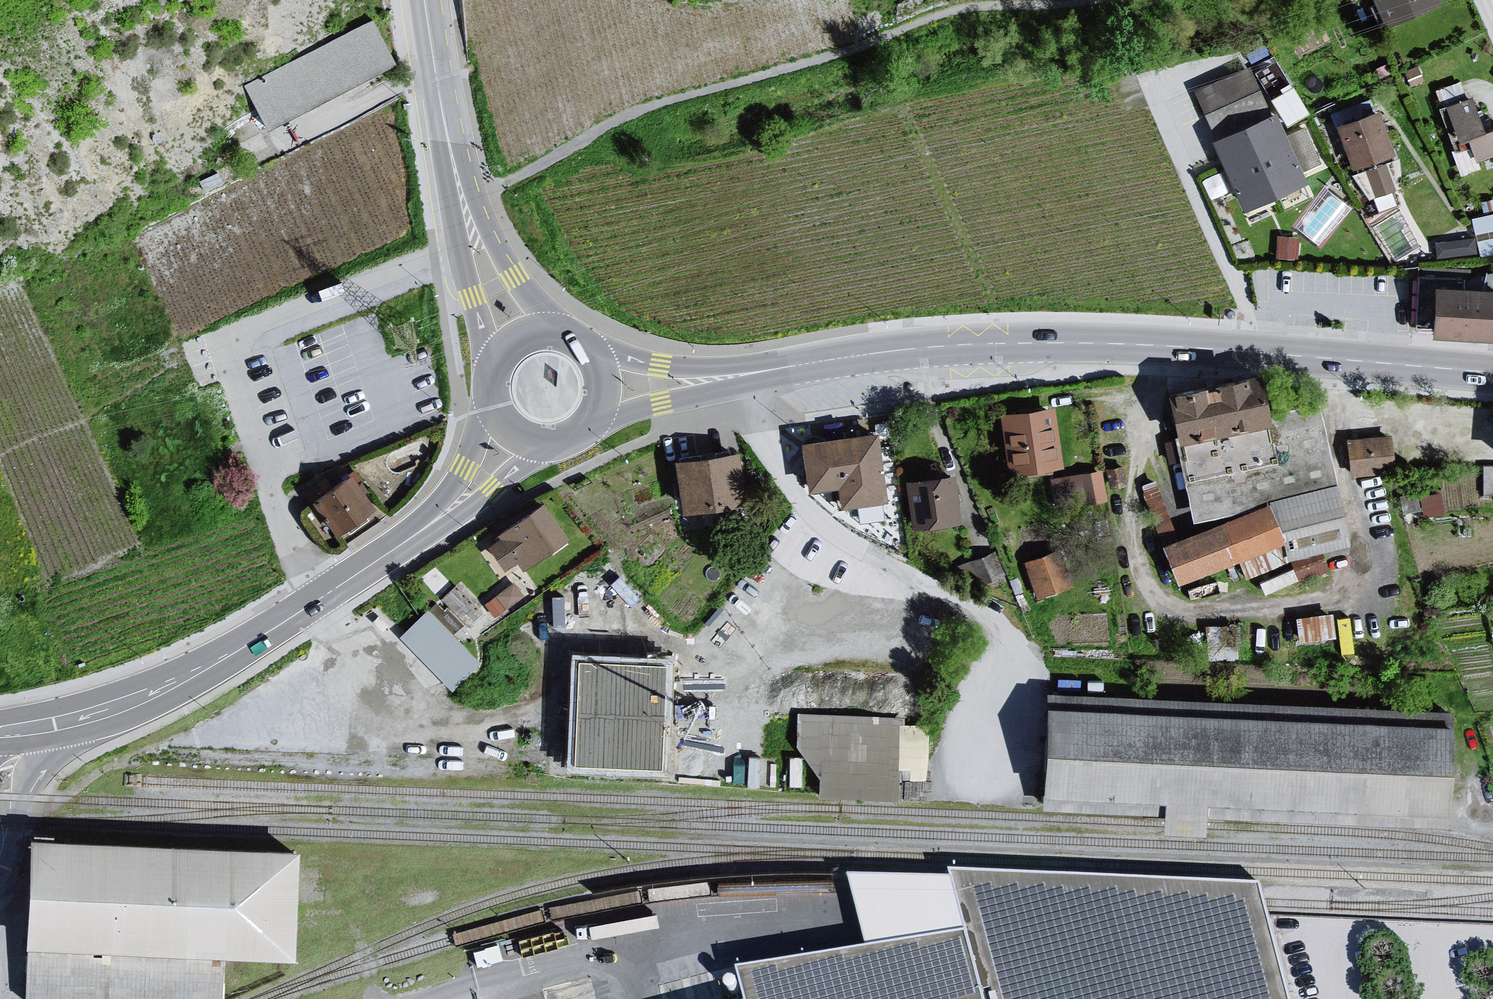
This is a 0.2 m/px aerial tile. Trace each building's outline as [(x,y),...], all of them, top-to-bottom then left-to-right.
[(1386,30),(1438,8),(1435,0),(1374,0),(1386,30)] [(375,15),(234,93),(261,140),(401,62),(375,15)] [(1249,67),(1192,95),(1214,142),(1269,119),(1249,67)] [(1270,94),(1286,122),(1309,109),(1293,81),(1270,94)] [(1443,112),(1460,167),(1492,158),(1492,135),(1484,139),(1473,103),(1443,112)] [(1269,119),(1214,142),(1247,215),(1307,186),(1278,116),(1269,119)] [(1380,116),(1336,128),(1354,175),(1364,172),(1384,164),(1393,161),(1380,116)] [(1384,164),(1364,172),(1376,199),(1394,193),(1384,164)] [(1474,210),(1478,252),(1492,251),(1492,207),(1474,210)] [(1417,335),(1492,341),(1492,294),(1421,288),(1417,335)] [(1259,378),(1167,397),(1177,444),(1268,425),(1259,378)] [(1062,470),(1052,410),(1000,418),(1009,478),(1062,470)] [(809,493),(841,489),(844,513),(886,508),(879,439),(804,448),(809,493)] [(1388,439),(1344,443),(1346,479),(1390,476),(1388,439)] [(735,455),(674,464),(682,514),(742,505),(735,455)] [(1057,501),(1107,493),(1103,466),(1053,474),(1057,501)] [(952,477),(904,485),(912,531),(960,523),(952,477)] [(351,480),(314,506),(337,539),(374,513),(351,480)] [(505,569),(514,563),(520,572),(565,541),(543,508),(498,538),(500,542),(491,548),(505,569)] [(1267,509),(1164,551),(1181,585),(1285,545),(1267,509)] [(986,565),(1000,561),(997,549),(969,557),(975,580),(990,576),(986,565)] [(1034,593),(1063,587),(1055,549),(1026,556),(1034,593)] [(497,612),(525,591),(515,578),(487,599),(497,612)] [(429,604),(400,632),(454,686),(482,659),(429,604)] [(1302,638),(1336,634),(1333,609),(1299,613),(1302,638)] [(1453,715),(1043,698),(1045,811),(1448,829),(1453,715)] [(904,721),(796,717),(796,750),(819,782),(819,796),(901,801),(901,782),(927,781),(926,727),(903,728),(904,721)] [(28,841),(21,997),(60,998),(220,998),(222,956),(290,958),(295,852),(28,841)] [(1256,894),(942,884),(958,946),(740,980),(745,998),(1283,998),(1256,894)]
